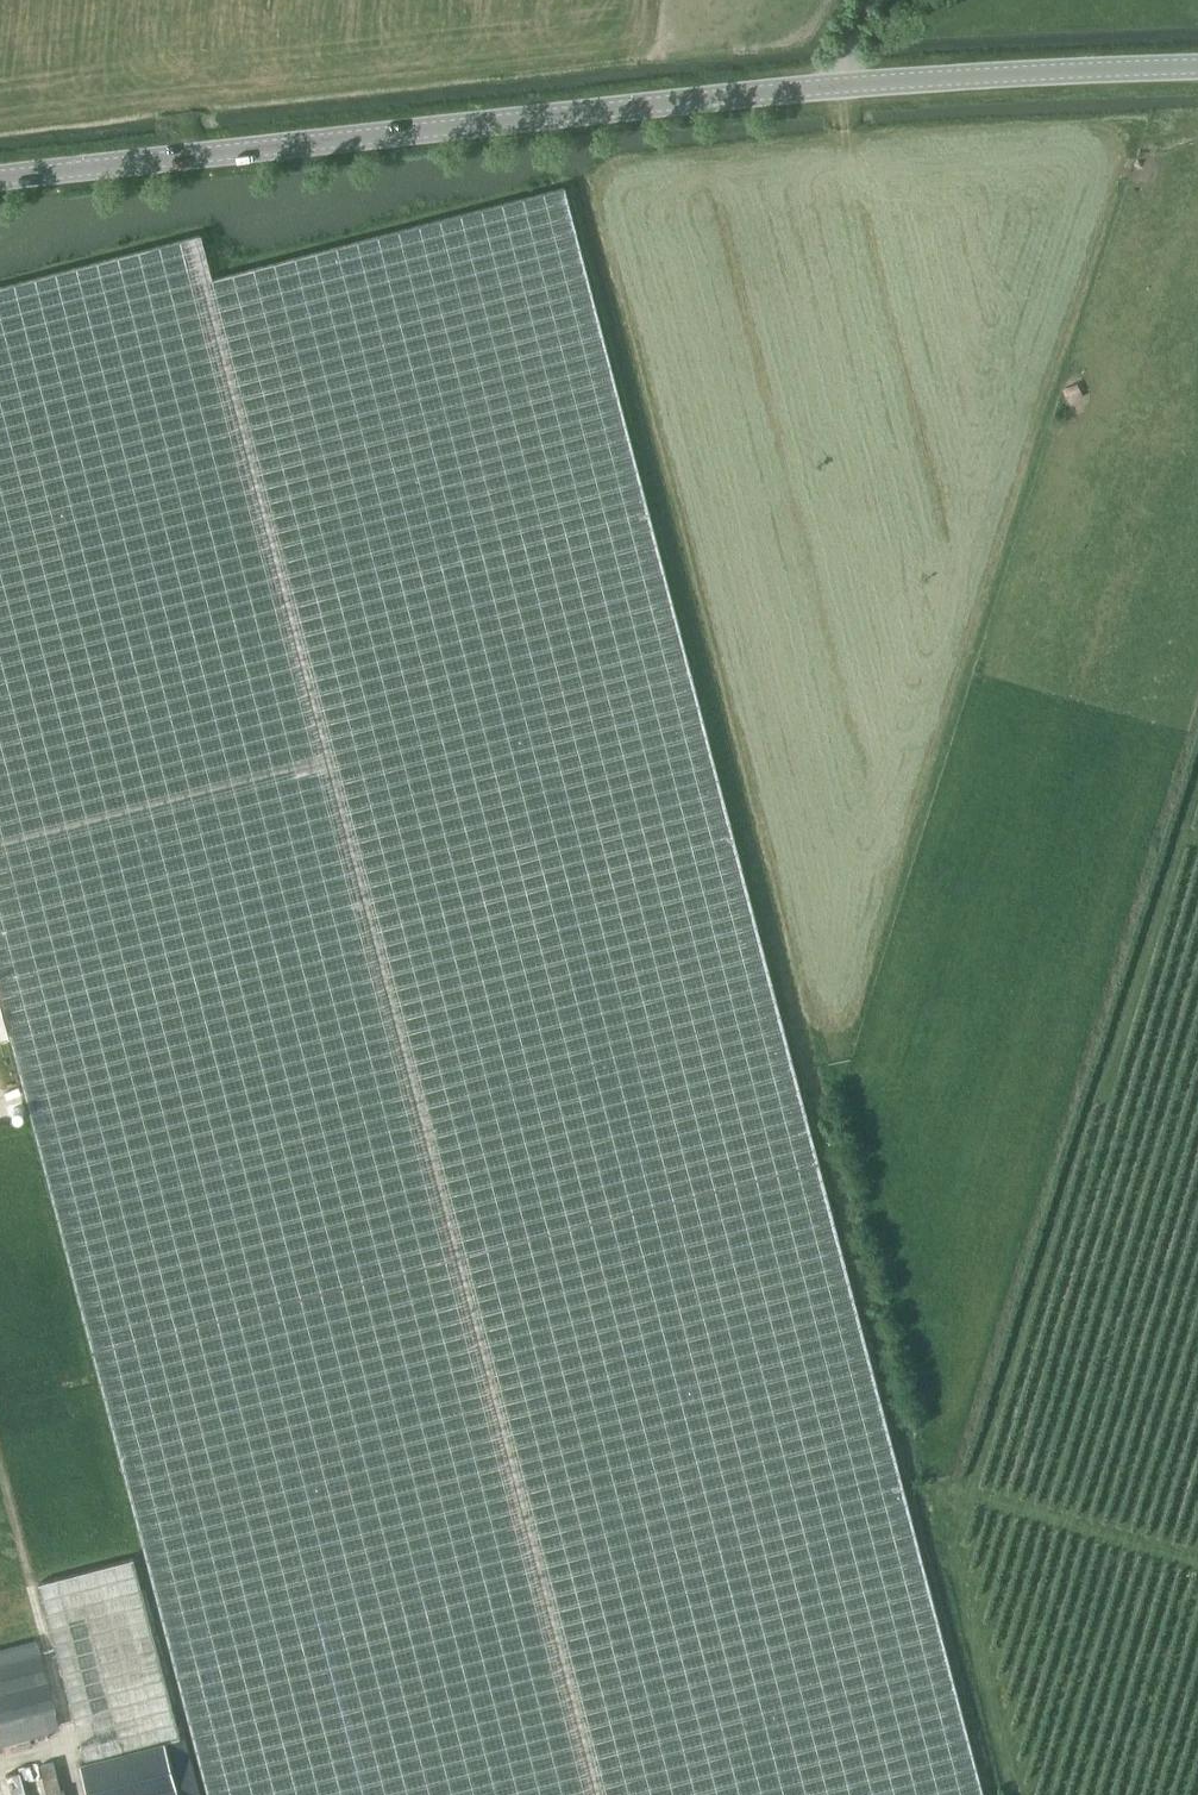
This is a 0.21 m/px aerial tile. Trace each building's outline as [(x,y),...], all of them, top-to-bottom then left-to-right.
[(8,1036),(206,1794),(982,1794),(563,187),(211,279),(199,235),(0,287),(0,1005),(8,1036)] [(8,1036),(0,1005),(0,1038),(8,1036)] [(178,1737),(131,1559),(38,1583),(85,1762),(178,1737)] [(60,1732),(35,1642),(0,1651),(0,1748),(60,1732)] [(178,1737),(85,1762),(80,1763),(88,1794),(198,1794),(183,1736),(178,1737)]
